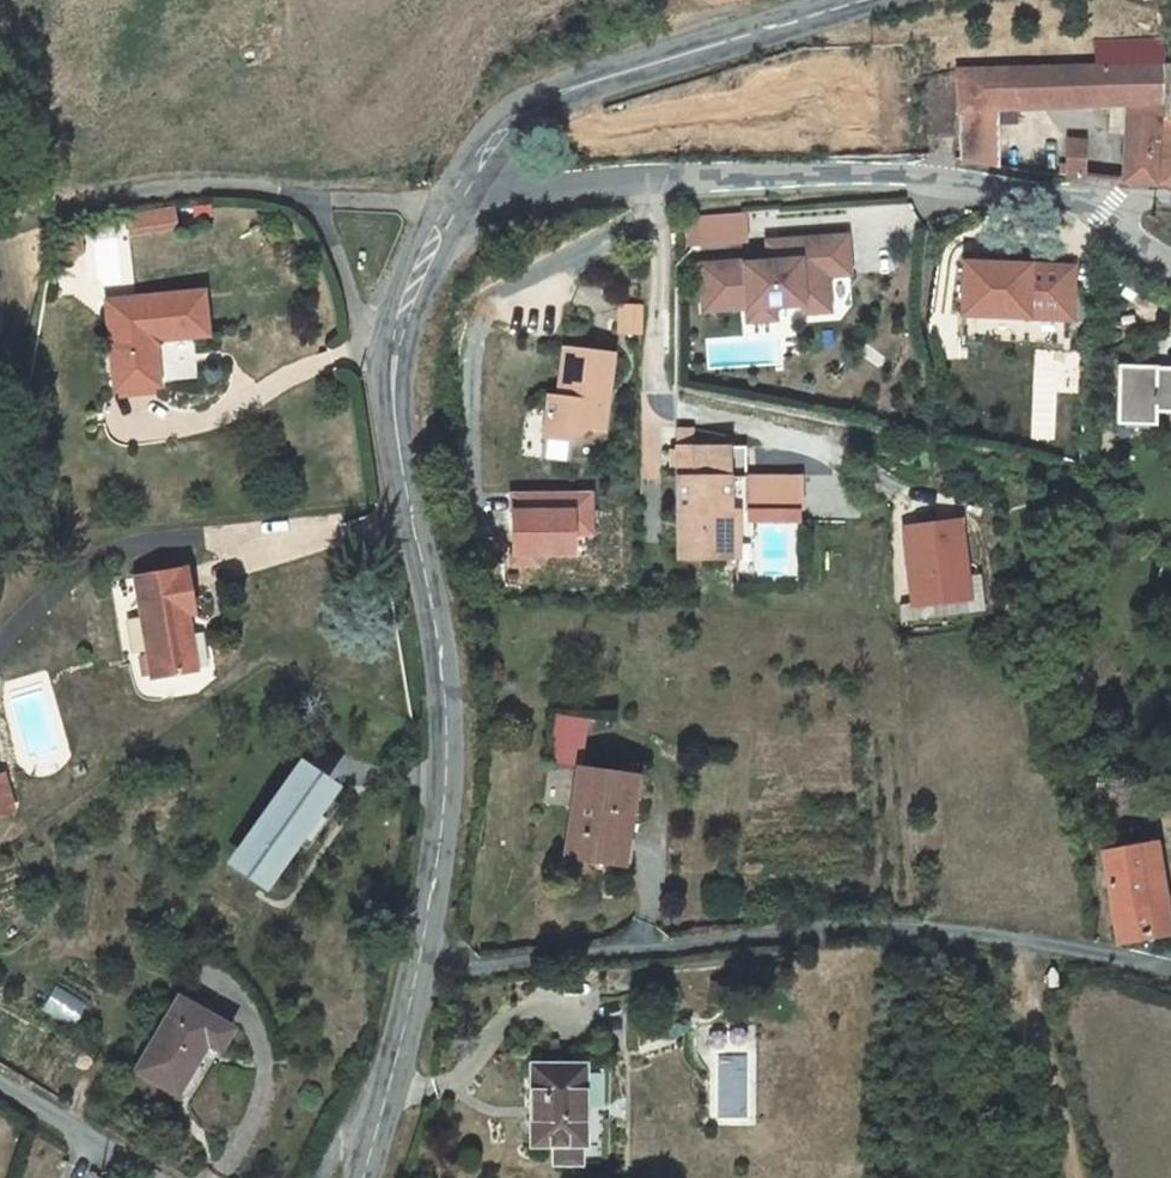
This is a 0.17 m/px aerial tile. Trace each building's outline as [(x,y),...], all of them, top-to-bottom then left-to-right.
[(1163,64),(1163,41),(1097,43),(1098,66),(1163,64)] [(1098,66),(958,70),(958,72),(960,111),(999,111),(1067,108),(1129,105),(1124,181),(1157,183),(1159,158),(1163,64),(1098,66)] [(1169,65),(1161,182),(1170,184),(1170,65),(1169,65)] [(958,72),(921,77),(931,135),(961,133),(960,111),(958,72)] [(999,111),(960,111),(961,133),(962,158),(973,160),(972,145),(1000,144),(999,111)] [(1062,162),(1061,173),(1069,174),(1086,176),(1089,141),(1071,137),(1069,163),(1062,162)] [(1001,165),(1000,144),(972,145),(973,160),(1001,165)] [(177,224),(175,209),(154,212),(156,227),(177,224)] [(156,227),(154,212),(128,217),(131,232),(156,227)] [(693,223),(694,257),(701,257),(702,230),(721,231),(720,256),(785,254),(784,221),(693,223)] [(701,257),(701,262),(720,262),(720,256),(721,231),(702,230),(701,257)] [(952,318),(1069,321),(1071,262),(953,259),(952,318)] [(204,290),(133,297),(135,312),(109,315),(116,390),(159,385),(156,348),(163,338),(208,334),(204,290)] [(135,312),(133,297),(107,300),(109,315),(135,312)] [(619,333),(640,333),(640,309),(619,308),(619,333)] [(571,441),(573,442),(588,430),(604,432),(607,405),(593,403),(594,391),(609,392),(613,355),(565,349),(559,399),(549,398),(548,412),(545,439),(571,441)] [(1109,425),(1149,426),(1149,413),(1170,414),(1170,367),(1110,366),(1109,425)] [(593,403),(607,405),(609,392),(594,391),(593,403)] [(571,441),(545,439),(548,412),(537,410),(533,447),(570,452),(571,441)] [(745,481),(747,480),(746,449),(679,449),(679,479),(679,560),(730,560),(729,481),(745,481)] [(792,480),(747,480),(745,481),(745,515),(790,515),(792,480)] [(964,519),(900,522),(904,606),(967,603),(964,519)] [(186,569),(135,578),(153,679),(190,672),(180,616),(194,614),(186,569)] [(180,616),(190,672),(197,671),(187,616),(180,616)] [(588,722),(557,717),(544,803),(575,807),(580,770),(581,770),(588,722)] [(567,857),(622,866),(635,778),(581,770),(580,770),(575,807),(567,857)] [(328,793),(300,774),(290,787),(287,786),(265,815),(269,818),(274,810),(302,829),(328,793)] [(2,776),(0,777),(0,814),(12,811),(2,776)] [(302,829),(274,810),(269,818),(240,860),(267,878),(302,829)] [(1156,843),(1140,845),(1143,867),(1160,864),(1156,843)] [(1170,933),(1170,932),(1170,925),(1153,928),(1145,880),(1162,877),(1160,864),(1143,867),(1140,845),(1105,851),(1116,911),(1120,942),(1170,933)] [(1162,877),(1145,880),(1153,928),(1170,925),(1162,877)] [(232,1030),(179,999),(137,1072),(177,1095),(207,1044),(219,1051),(232,1030)] [(584,1145),(584,1067),(533,1067),(533,1145),(553,1145),(553,1166),(582,1166),(582,1145),(584,1145)]
